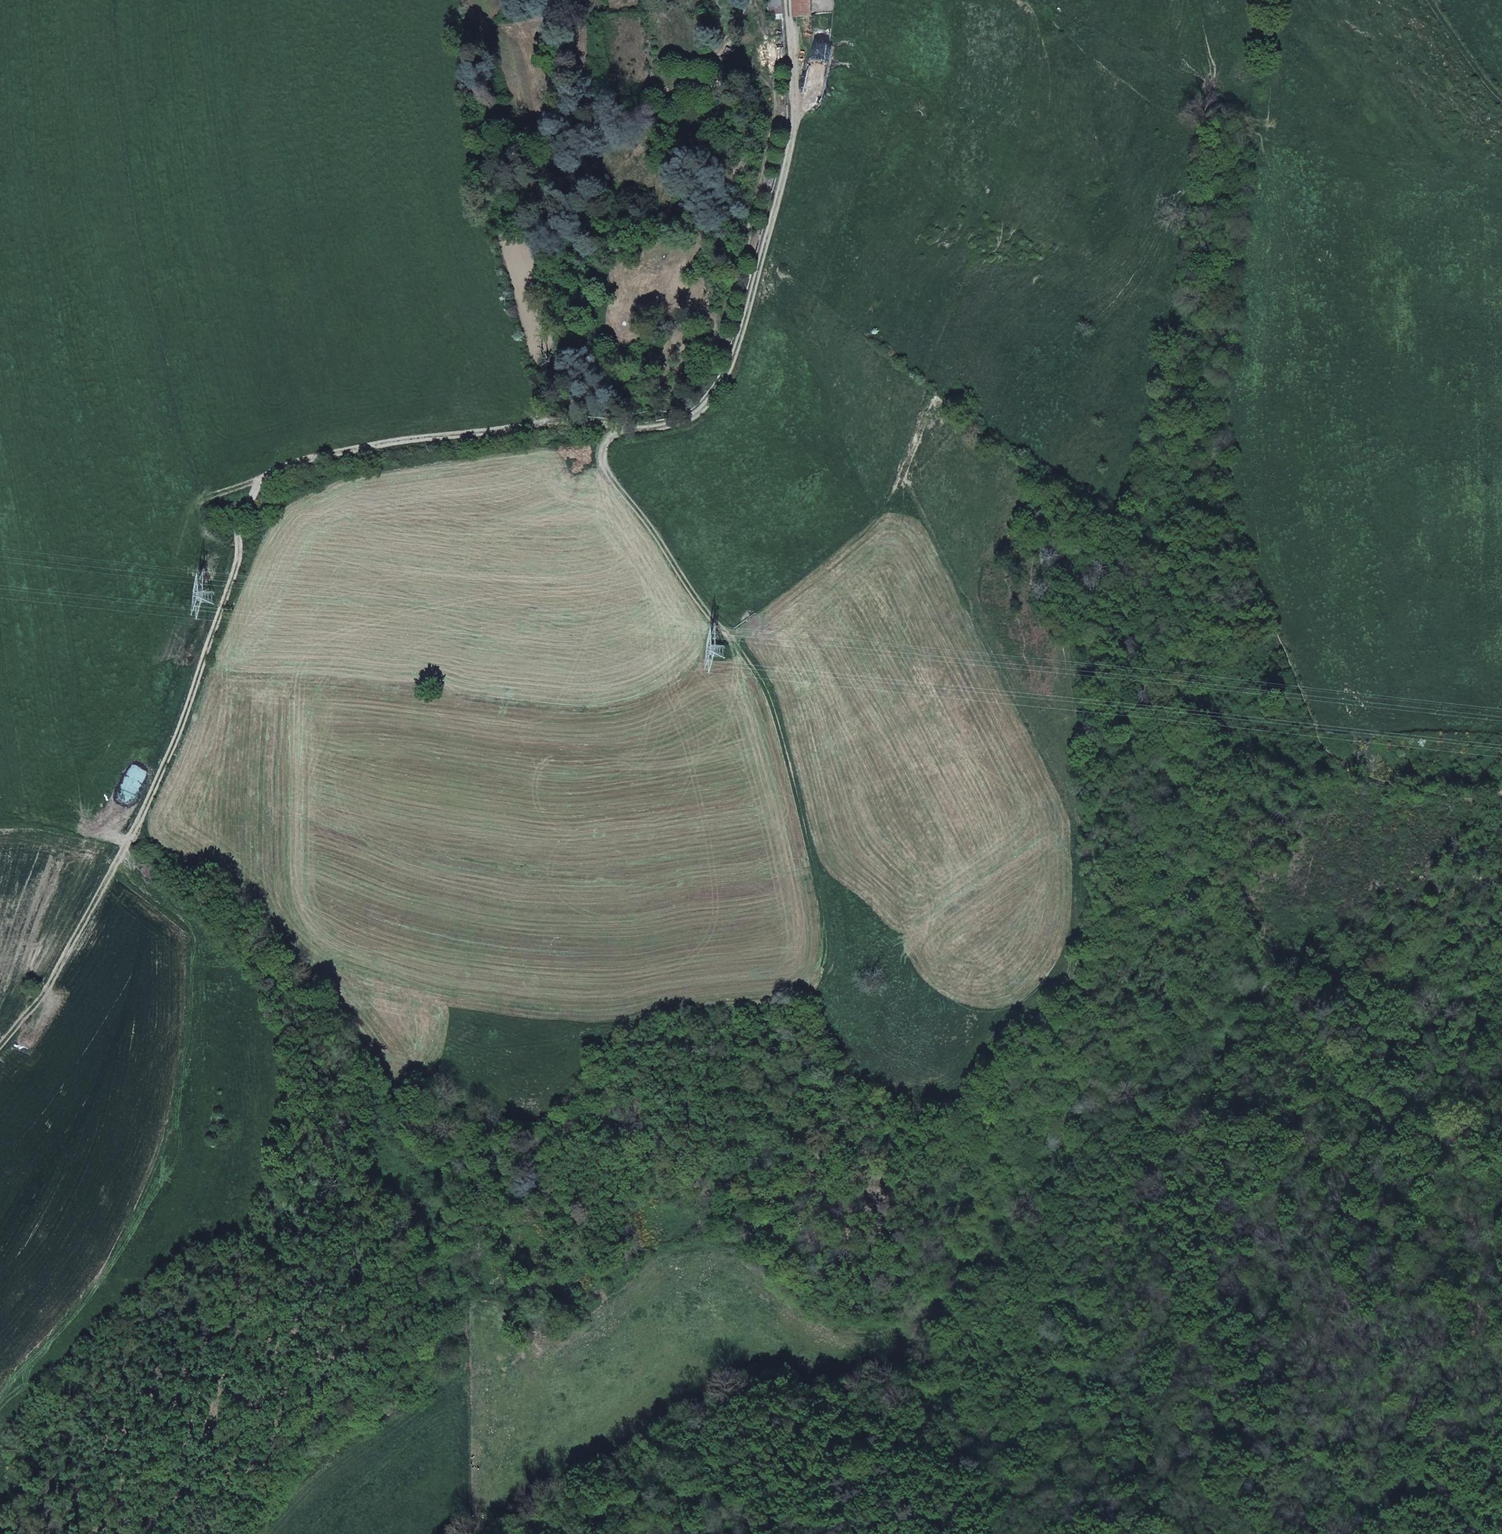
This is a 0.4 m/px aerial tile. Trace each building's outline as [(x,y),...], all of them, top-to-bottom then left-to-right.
[(783,0),(769,0),(770,15),(784,14),(783,0)] [(811,0),(794,0),(794,17),(812,16),(811,0)]
